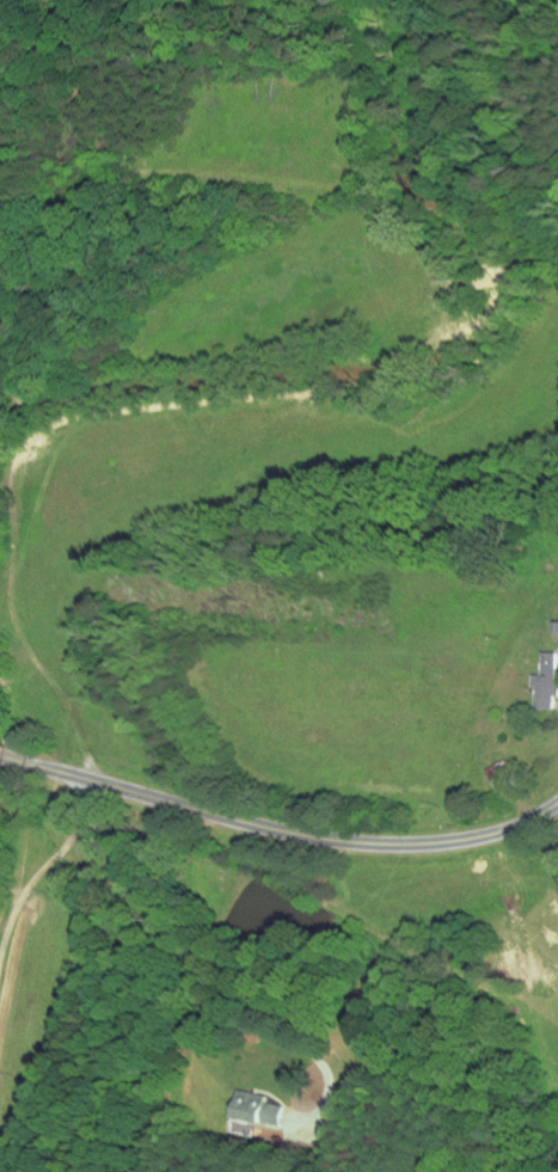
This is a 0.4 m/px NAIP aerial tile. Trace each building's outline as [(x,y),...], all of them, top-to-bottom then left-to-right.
[(540,645),(525,645),(524,667),(516,667),(515,701),(536,701),(536,689),(542,689),(543,672),(539,672),(540,645)] [(557,676),(557,697),(556,697),(554,711),(535,710),(536,692),(532,692),(533,674),(542,675),(544,652),(557,654),(557,676)] [(240,1087),(268,1093),(265,1100),(283,1105),(278,1122),(262,1118),(260,1122),(233,1115),(240,1087)]
